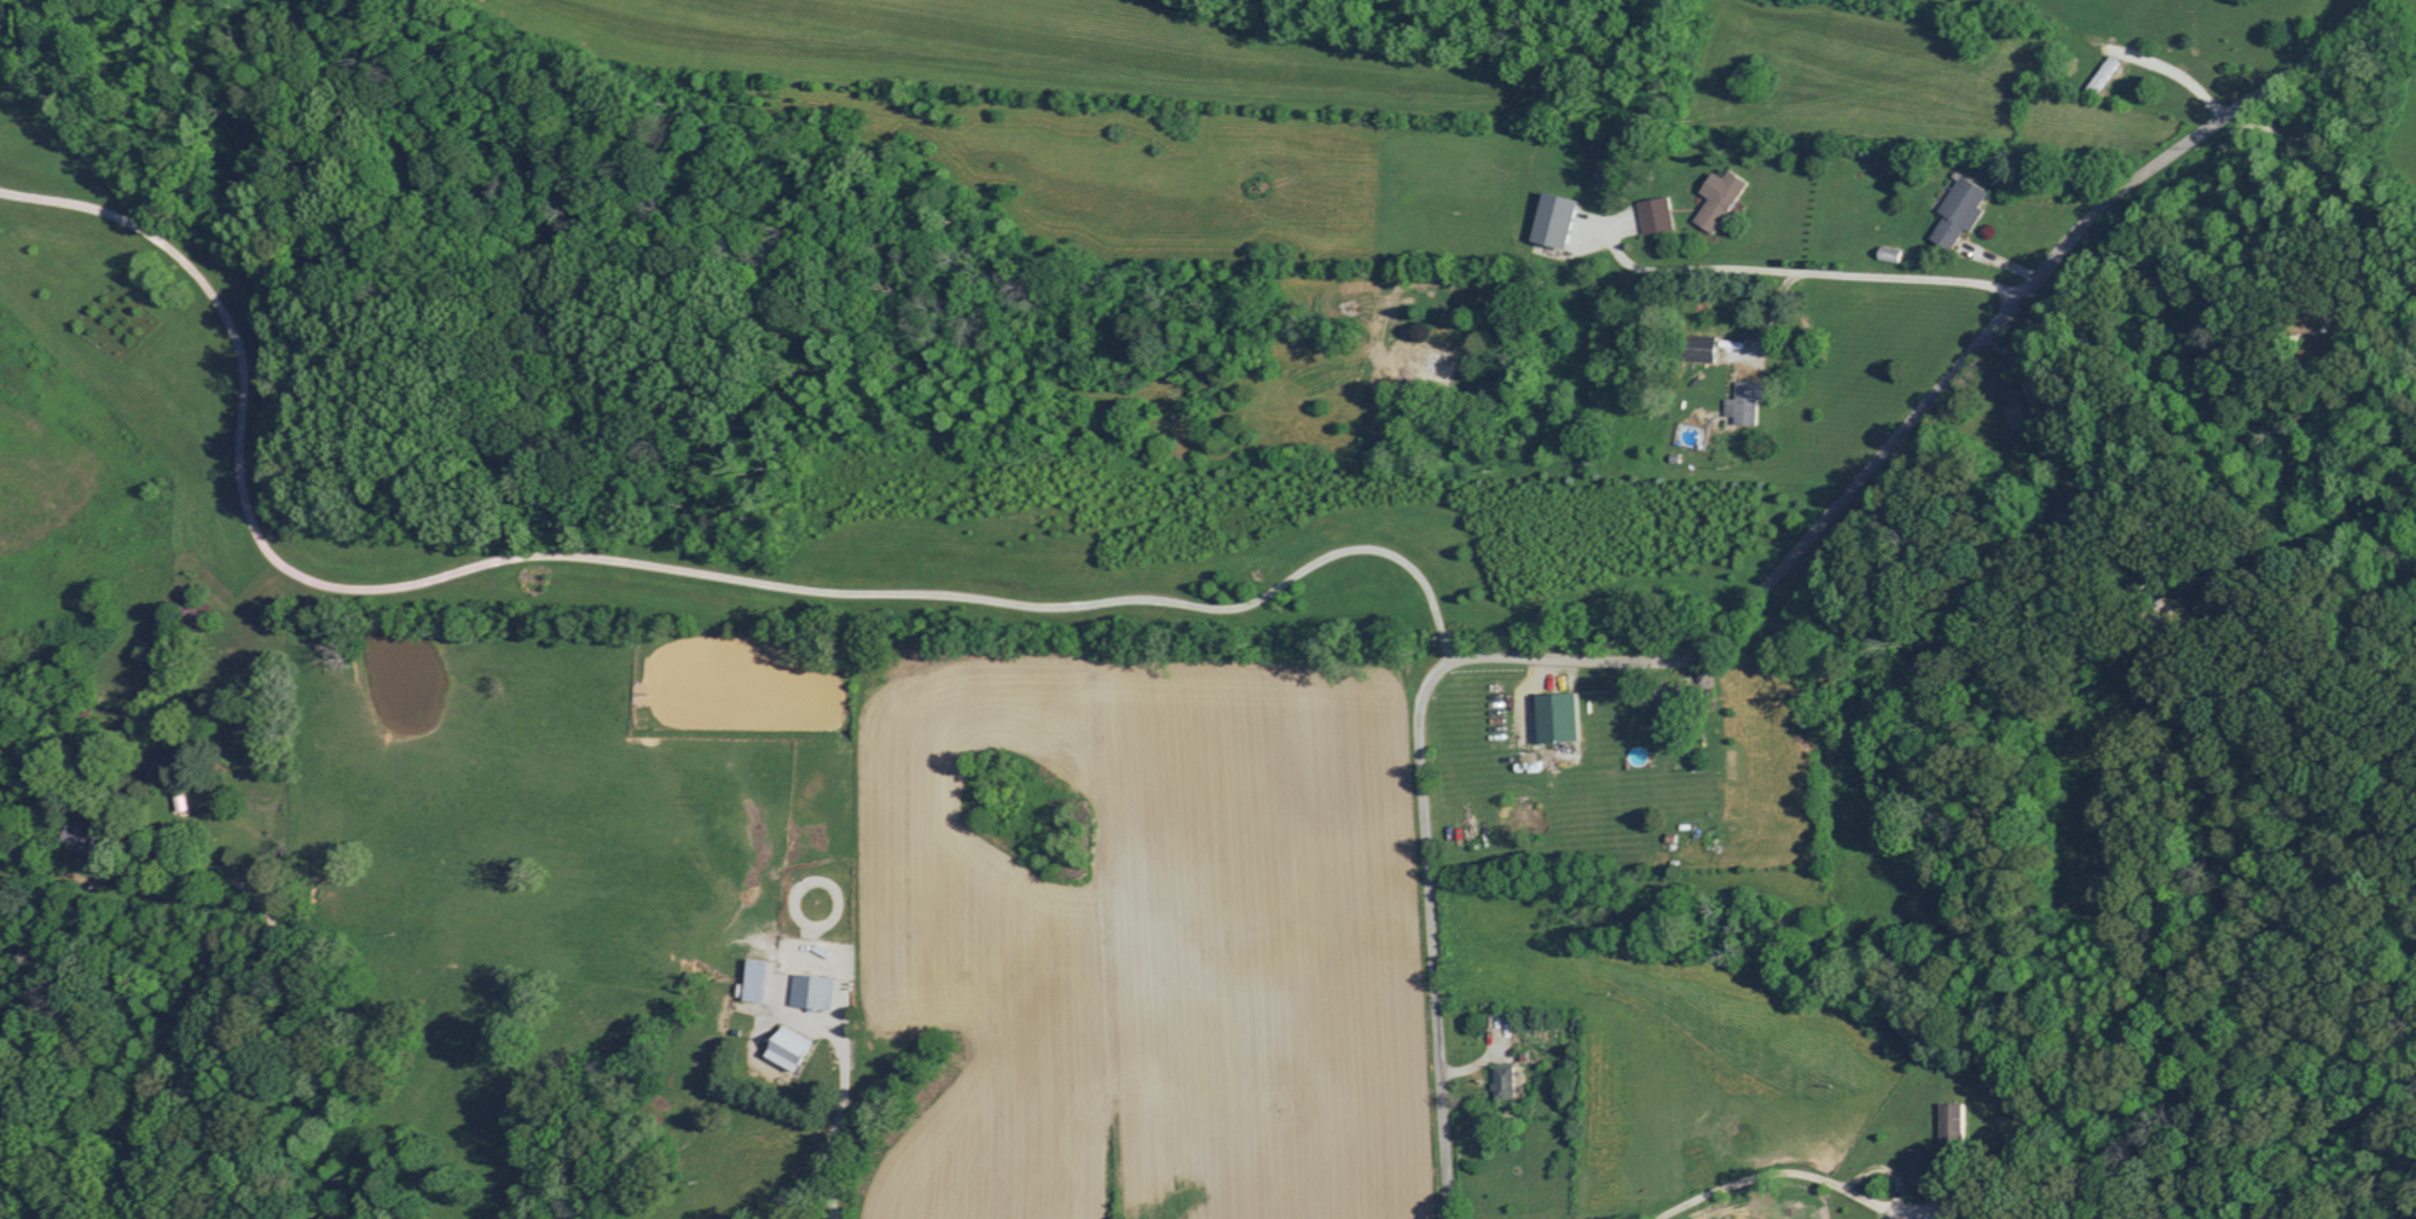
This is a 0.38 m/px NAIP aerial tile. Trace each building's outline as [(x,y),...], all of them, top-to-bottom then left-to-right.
[(2118,59),(2108,53),(2088,87),(2098,93),(2118,59)] [(1746,180),(1727,169),(1723,176),(1712,170),(1699,192),(1707,197),(1693,221),(1714,234),(1746,180)] [(1944,214),(1930,238),(1950,250),(1964,227),(1970,230),(1983,208),(1979,205),(1988,190),(1960,174),(1938,210),(1944,214)] [(1565,249),(1577,198),(1543,190),(1530,240),(1565,249)] [(1672,230),(1669,197),(1638,199),(1640,232),(1672,230)] [(1714,361),(1715,335),(1680,334),(1679,360),(1714,361)] [(1724,415),(1734,415),(1734,424),(1757,424),(1757,399),(1764,399),(1764,381),(1735,380),(1734,398),(1724,397),(1724,415)] [(1538,742),(1578,740),(1577,692),(1536,694),(1538,742)] [(87,853),(98,825),(70,814),(59,841),(87,853)] [(763,1002),(765,960),(746,959),(744,1001),(763,1002)] [(830,1010),(834,978),(793,972),(789,1004),(830,1010)] [(812,1039),(780,1024),(765,1057),(796,1072),(812,1039)] [(1494,1098),(1513,1098),(1513,1064),(1493,1064),(1494,1098)] [(1939,1103),(1940,1140),(1963,1139),(1962,1103),(1939,1103)]
